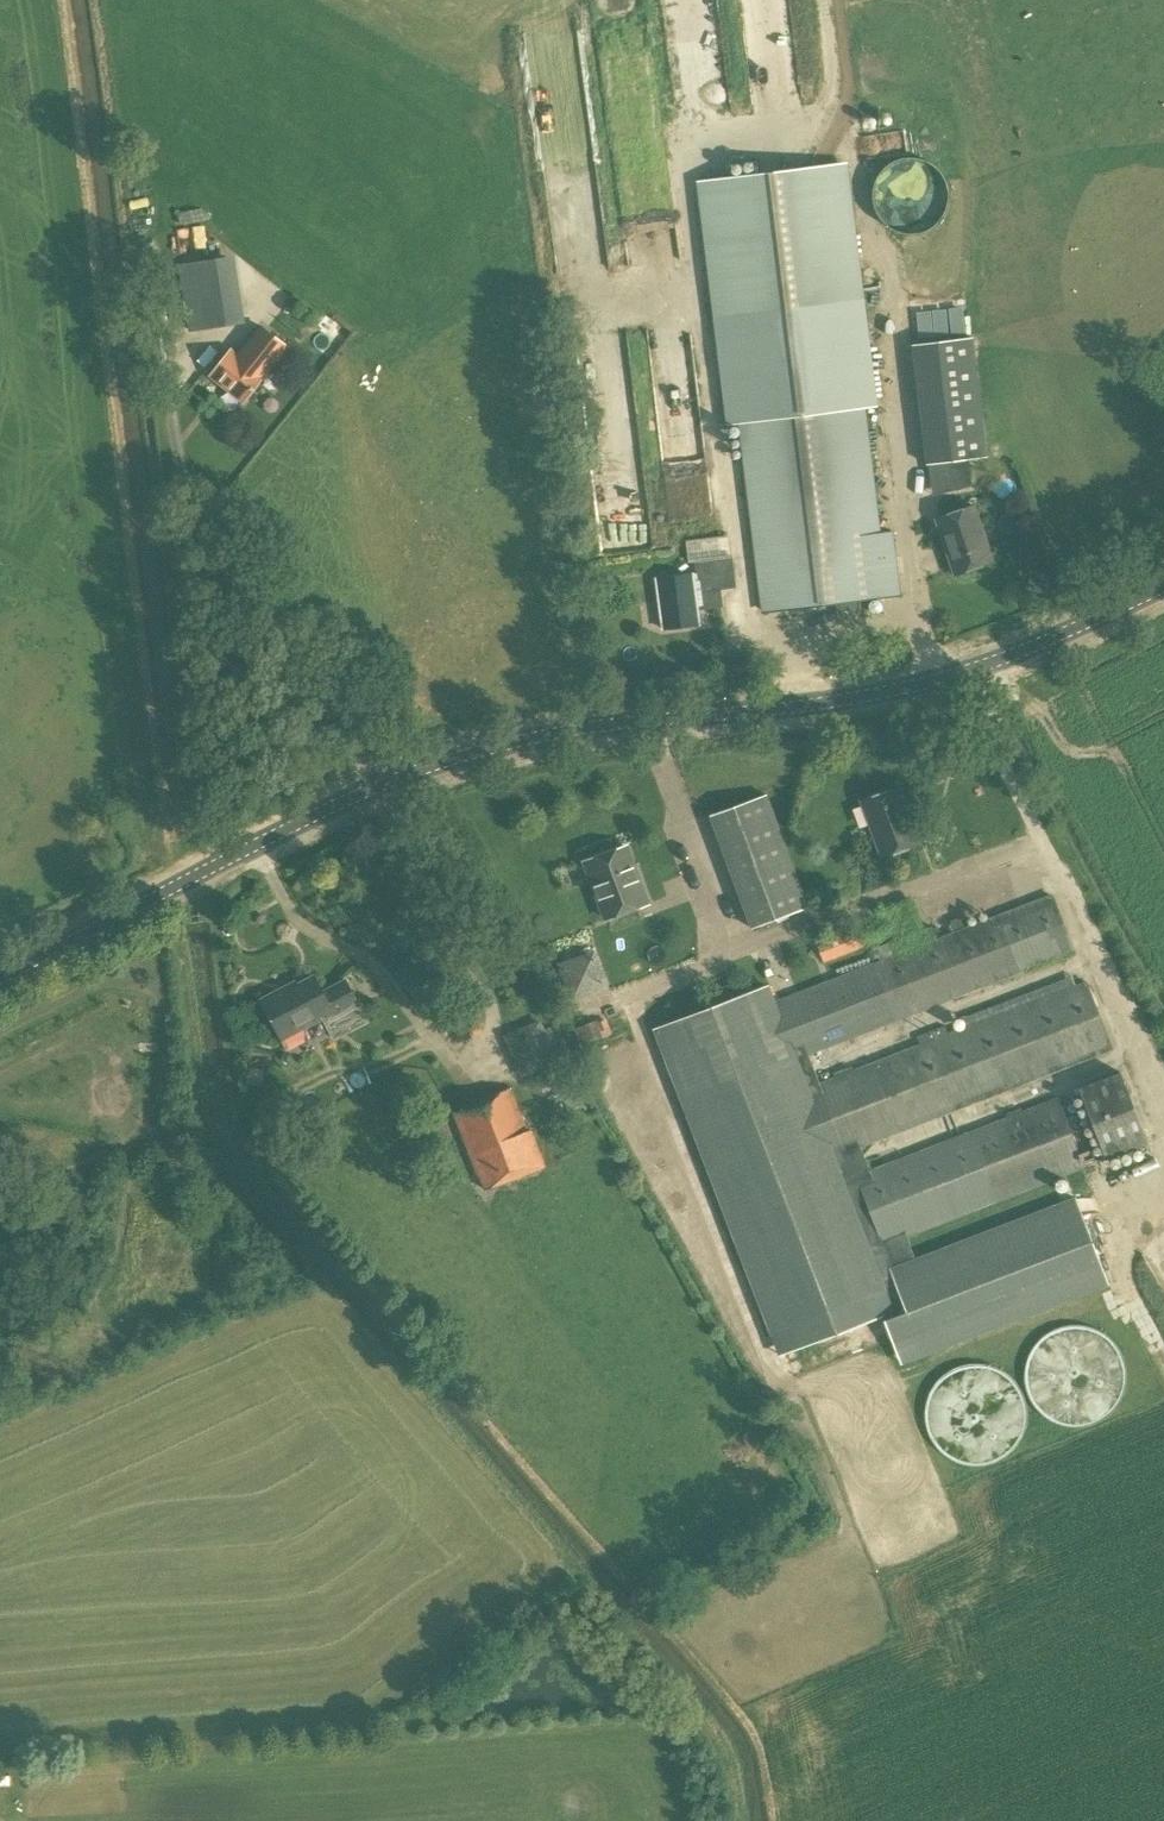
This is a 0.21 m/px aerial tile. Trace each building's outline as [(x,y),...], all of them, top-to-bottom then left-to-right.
[(902,232),(909,233),(915,233),(921,231),(927,229),(932,225),(937,221),(941,216),(944,210),(946,204),(947,198),(947,192),(946,185),(944,179),(941,174),(937,169),(932,165),(926,161),(921,159),(914,158),(908,157),(902,158),(896,160),(890,162),(885,166),(880,170),(877,175),(874,181),(872,187),(871,193),(871,200),(873,206),(875,212),(878,217),(882,222),(885,225),(890,228),(896,231),(902,232)] [(188,331),(246,322),(235,255),(178,264),(188,331)] [(340,319),(324,340),(339,352),(355,331),(340,319)] [(266,376),(289,345),(261,324),(238,355),(231,350),(211,377),(243,401),(263,374),(266,376)] [(865,325),(723,342),(733,420),(738,419),(762,613),(900,596),(895,551),(883,553),(865,404),(874,403),(865,325)] [(928,462),(988,456),(985,432),(925,439),(928,462)] [(960,459),(928,463),(931,489),(963,485),(960,459)] [(955,574),(992,561),(972,505),(935,518),(955,574)] [(711,590),(688,593),(690,617),(714,614),(711,590)] [(650,648),(684,644),(678,594),(644,599),(650,648)] [(881,856),(918,843),(897,787),(861,800),(881,856)] [(751,927),(806,908),(765,794),(710,814),(751,927)] [(606,918),(646,903),(625,845),(585,860),(606,918)] [(768,984),(653,1027),(666,1061),(775,1355),(882,1316),(900,1364),(1109,1286),(1075,1194),(915,1258),(906,1235),(995,1202),(1085,1168),(1057,1097),(1022,1110),(1021,1107),(1006,1113),(1007,1115),(967,1131),(869,1169),(861,1147),(1083,1061),(1113,1049),(1085,979),(874,1061),(853,1069),(852,1066),(833,1074),(834,1077),(817,1083),(809,1061),(807,1055),(829,1046),(1074,951),(1052,893),(936,938),(931,926),(923,929),(893,940),(877,946),(882,959),(807,988),(775,1000),(768,984)] [(891,935),(881,910),(814,936),(817,944),(824,962),(891,935)] [(576,988),(599,980),(606,978),(599,956),(598,953),(568,963),(576,988)] [(322,991),(314,976),(285,990),(284,987),(261,999),(282,1038),(323,1017),(335,1039),(366,1022),(344,980),(322,991)] [(553,1066),(561,1063),(560,1060),(563,1059),(550,1029),(514,1043),(526,1074),(552,1063),(553,1066)] [(1106,1159),(1147,1143),(1120,1072),(1078,1087),(1106,1159)] [(528,1130),(511,1088),(453,1112),(484,1189),(545,1164),(531,1129),(528,1130)] [(1023,1345),(1038,1393),(1050,1390),(1052,1399),(1046,1401),(1053,1420),(1128,1396),(1103,1319),(1023,1345)] [(957,1438),(957,1450),(1019,1450),(1019,1373),(934,1373),(934,1438),(957,1438)]
